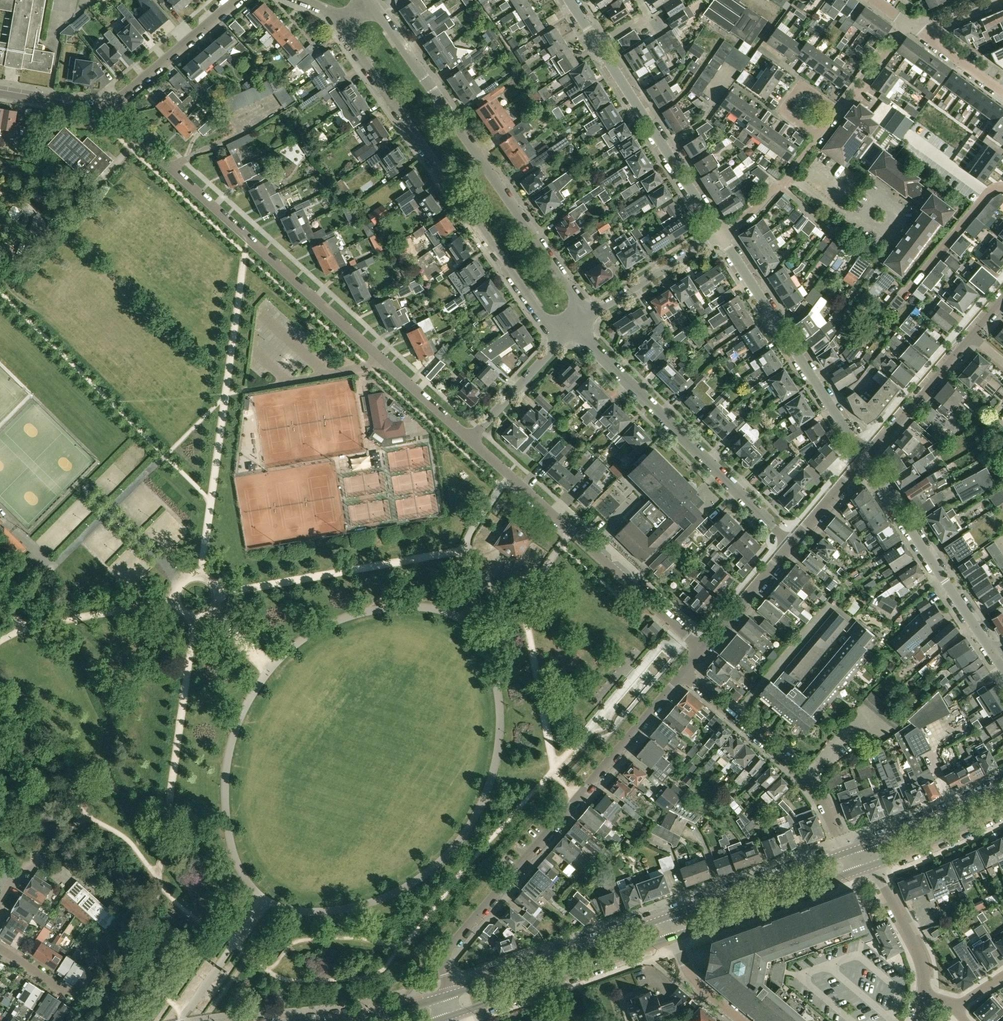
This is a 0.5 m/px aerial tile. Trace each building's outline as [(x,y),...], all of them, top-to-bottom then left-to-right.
[(5,64),(5,65),(15,67),(22,68),(22,67),(51,73),(55,52),(43,50),(44,45),(38,44),(46,0),(0,0),(0,9),(14,11),(9,43),(0,41),(0,63),(5,64)] [(145,13),(138,18),(151,34),(164,23),(159,17),(163,13),(169,20),(169,19),(153,0),(139,0),(145,13)] [(187,0),(169,0),(179,12),(190,3),(187,0)] [(404,18),(407,22),(409,21),(409,23),(422,14),(429,10),(429,9),(428,9),(421,0),(407,0),(397,5),(397,6),(398,5),(401,11),(401,12),(402,11),(405,17),(404,18)] [(518,9),(529,2),(527,0),(512,0),(518,9)] [(600,8),(613,0),(595,0),(600,8)] [(611,4),(613,7),(607,11),(614,23),(630,13),(624,3),(628,0),(618,0),(611,4)] [(656,8),(663,4),(664,7),(675,0),(650,0),(656,8)] [(664,7),(670,16),(685,7),(680,0),(675,0),(664,7)] [(702,16),(703,18),(705,15),(730,33),(731,31),(751,45),(768,20),(740,1),(741,0),(713,0),(702,16)] [(821,9),(827,13),(834,19),(840,10),(847,0),(827,0),(821,9)] [(859,1),(857,0),(847,0),(840,10),(848,16),(859,1)] [(945,0),(926,0),(930,8),(945,0)] [(506,2),(500,6),(503,11),(510,6),(507,2),(506,2)] [(518,9),(501,20),(503,23),(504,24),(515,16),(519,22),(535,12),(529,2),(518,9)] [(259,28),(264,24),(275,14),(266,3),(261,7),(258,4),(252,10),(250,8),(245,12),(259,28)] [(674,28),(678,26),(681,29),(688,25),(686,21),(690,18),(694,16),(688,5),(685,7),(670,16),(668,18),(670,21),(674,28)] [(853,23),(852,24),(858,28),(861,30),(874,12),(866,6),(859,15),(853,23)] [(799,16),(802,12),(796,8),(793,13),(799,16)] [(986,28),(990,26),(1002,19),(1002,9),(981,18),(984,25),(986,28)] [(422,14),(409,23),(418,35),(417,35),(418,35),(429,27),(430,27),(433,27),(435,30),(445,23),(451,19),(448,14),(440,20),(435,23),(429,15),(431,14),(428,10),(422,14)] [(130,13),(126,16),(122,20),(125,24),(117,32),(132,50),(141,43),(141,42),(140,41),(143,38),(141,35),(137,30),(142,26),(131,12),(130,13)] [(545,28),(535,12),(519,22),(517,23),(519,27),(522,26),(523,27),(527,24),(534,35),(545,28)] [(867,29),(873,33),(883,19),(874,12),(861,30),(864,32),(865,32),(867,29)] [(260,39),(264,43),(270,38),(274,34),(285,24),(275,14),(264,24),(270,30),(260,39)] [(84,24),(79,18),(71,24),(76,30),(84,24)] [(852,24),(853,23),(846,18),(839,29),(846,34),(852,24)] [(429,42),(424,45),(433,57),(453,43),(444,31),(443,30),(448,27),(449,28),(455,24),(451,19),(445,23),(435,30),(433,32),(425,37),(429,42)] [(882,40),(892,25),(883,19),(873,33),(882,40)] [(982,32),(984,36),(986,43),(992,40),(990,36),(994,35),(1002,30),(1002,19),(990,26),(986,28),(987,30),(982,32)] [(236,32),(241,26),(236,20),(229,26),(233,31),(234,30),(236,32)] [(976,32),(981,30),(977,20),(955,30),(954,34),(967,43),(979,38),(976,32)] [(519,27),(517,23),(513,26),(510,28),(513,31),(519,27)] [(282,44),(283,45),(295,35),(285,24),(274,34),(276,37),(279,40),(282,44)] [(491,27),(485,31),(486,32),(491,39),(492,40),(497,36),(491,27)] [(542,39),(547,47),(562,37),(556,28),(542,37),(540,35),(534,39),(536,43),(542,39)] [(767,42),(776,48),(786,34),(777,28),(767,42)] [(218,40),(228,52),(239,42),(229,30),(218,40)] [(672,30),(666,33),(672,42),(673,43),(676,48),(682,58),(686,52),(681,44),(677,38),(672,30)] [(994,35),(990,36),(992,40),(993,42),(1001,39),(1002,43),(1002,30),(994,35)] [(786,34),(776,48),(785,55),(795,41),(789,37),(792,33),(788,31),(786,34)] [(293,56),(296,54),(305,46),(295,35),(283,45),(293,56)] [(127,50),(116,36),(110,41),(106,44),(105,43),(97,49),(112,67),(120,60),(118,58),(122,55),(122,54),(127,50)] [(907,36),(897,50),(906,57),(916,42),(907,36)] [(549,52),(552,58),(558,54),(569,48),(562,37),(547,47),(540,52),(543,56),(549,52)] [(273,40),(270,38),(264,43),(266,46),(273,40)] [(632,39),(627,43),(630,48),(635,44),(632,39)] [(723,61),(724,61),(730,65),(740,50),(725,39),(714,54),(723,60),(723,61)] [(236,61),(228,52),(218,40),(207,49),(217,61),(220,65),(227,59),(232,64),(236,61)] [(646,46),(654,59),(659,67),(666,63),(662,57),(665,55),(671,51),(668,47),(665,42),(660,46),(656,40),(646,46)] [(794,61),(797,57),(797,56),(804,47),(795,41),(785,55),(794,61)] [(240,42),(236,46),(242,53),(246,49),(240,42)] [(807,42),(804,47),(797,56),(797,57),(804,61),(806,63),(816,48),(807,42)] [(906,57),(914,63),(925,49),(916,42),(906,57)] [(254,52),(258,48),(253,43),(247,43),(254,52)] [(451,70),(457,66),(471,56),(468,51),(461,56),(459,56),(458,55),(460,47),(457,47),(454,43),(453,43),(433,57),(441,69),(448,65),(451,70)] [(634,49),(643,63),(645,65),(654,59),(646,46),(644,43),(634,49)] [(688,51),(699,58),(705,50),(694,43),(688,51)] [(296,54),(303,62),(303,61),(311,54),(306,49),(305,48),(304,47),(296,54)] [(461,71),(449,80),(457,92),(469,83),(473,80),(465,68),(474,61),(484,54),(482,51),(485,49),(484,47),(478,51),(471,56),(457,66),(461,71)] [(990,53),(995,62),(1002,68),(1002,47),(990,53)] [(519,48),(515,51),(522,63),(527,60),(523,53),(519,48)] [(575,57),(569,48),(558,54),(552,58),(550,59),(555,65),(558,71),(561,76),(575,67),(580,64),(575,57)] [(825,54),(816,48),(806,63),(804,61),(800,66),(804,69),(807,64),(814,69),(825,54)] [(217,61),(207,49),(196,59),(206,70),(217,61)] [(316,59),(312,63),(320,75),(339,62),(330,49),(322,55),(318,57),(317,58),(316,59)] [(624,55),(635,72),(636,71),(645,65),(643,63),(634,49),(624,55)] [(912,66),(911,68),(920,74),(921,73),(924,69),(934,55),(925,49),(914,63),(912,66)] [(745,53),(740,50),(730,65),(735,69),(745,53)] [(745,53),(735,69),(740,72),(751,57),(745,53)] [(298,65),(296,68),(300,72),(302,70),(303,71),(312,63),(316,59),(311,54),(303,61),(303,62),(298,65)] [(714,54),(711,59),(721,65),(724,61),(723,61),(723,60),(714,54)] [(823,75),(833,61),(825,54),(814,69),(821,74),(823,75)] [(924,69),(932,76),(942,62),(934,55),(924,69)] [(837,56),(833,61),(823,75),(821,74),(817,79),(821,82),(825,76),(832,81),(842,67),(846,62),(837,56)] [(195,80),(206,70),(196,59),(185,68),(195,80)] [(711,59),(708,63),(718,69),(721,65),(711,59)] [(96,63),(78,60),(77,60),(76,70),(74,70),(74,71),(69,71),(68,80),(90,83),(90,80),(91,78),(93,78),(96,76),(98,78),(104,73),(96,63)] [(689,64),(696,69),(699,64),(692,60),(689,64)] [(320,75),(328,86),(318,93),(321,99),(324,96),(336,88),(333,83),(347,74),(339,62),(320,75)] [(778,83),(783,87),(785,83),(780,80),(785,73),(770,62),(764,71),(779,81),(778,83)] [(941,82),(951,68),(942,62),(932,76),(941,82)] [(574,77),(576,81),(592,70),(589,66),(588,66),(585,63),(560,80),(563,84),(574,77)] [(708,63),(705,68),(715,74),(718,69),(708,63)] [(220,74),(225,70),(219,64),(215,68),(220,74)] [(852,73),(842,67),(832,81),(841,88),(845,83),(849,86),(856,77),(851,74),(852,73)] [(884,67),(878,76),(897,90),(902,93),(904,90),(900,86),(903,81),(904,80),(899,77),(884,67)] [(702,72),(712,79),(715,74),(705,68),(702,72)] [(592,70),(576,81),(579,85),(568,92),(571,97),(596,80),(594,76),(596,75),(592,70)] [(749,73),(744,70),(737,80),(741,84),(749,73)] [(953,70),(943,85),(952,92),(963,77),(961,76),(957,73),(953,70)] [(764,71),(758,80),(773,90),(778,83),(779,81),(764,71)] [(533,72),(528,75),(533,82),(538,78),(533,72)] [(702,72),(699,77),(709,83),(712,79),(702,72)] [(647,89),(653,98),(669,87),(666,82),(671,79),(668,75),(647,89)] [(170,80),(174,85),(179,81),(174,76),(170,80)] [(895,93),(897,90),(878,76),(871,85),(882,92),(886,95),(890,90),(895,93)] [(699,77),(696,82),(706,88),(709,83),(699,77)] [(963,77),(952,92),(961,99),(972,84),(970,82),(966,79),(963,77)] [(186,80),(181,84),(183,86),(190,95),(195,90),(186,80)] [(249,80),(242,85),(246,90),(253,85),(249,80)] [(271,80),(265,83),(270,93),(275,91),(271,80)] [(469,83),(457,92),(465,103),(476,96),(478,95),(482,92),(481,91),(473,80),(469,83)] [(766,99),(773,90),(758,80),(752,89),(766,99)] [(479,101),(482,98),(492,92),(500,86),(496,81),(482,91),(478,95),(476,96),(479,101)] [(197,82),(193,86),(198,92),(202,88),(197,82)] [(696,82),(693,86),(703,92),(706,88),(696,82)] [(260,85),(265,96),(270,93),(265,83),(260,85)] [(336,88),(330,92),(333,96),(342,109),(350,104),(362,95),(354,83),(342,91),(338,87),(336,88)] [(583,99),(586,104),(605,91),(602,86),(601,86),(599,83),(573,100),(576,105),(583,99)] [(285,84),(275,91),(280,97),(290,90),(285,84)] [(972,84),(961,99),(969,105),(980,90),(979,89),(975,86),(972,84)] [(260,85),(255,87),(260,98),(265,96),(260,85)] [(703,92),(693,86),(690,91),(699,97),(703,92)] [(249,90),(254,101),(260,98),(255,87),(249,90)] [(669,87),(653,98),(659,107),(673,98),(678,92),(676,89),(672,92),(669,87)] [(249,90),(244,92),(249,103),(254,101),(249,90)] [(290,90),(280,97),(283,103),(294,96),(290,90)] [(980,90),(969,105),(973,107),(979,111),(990,97),(987,95),(983,92),(980,90)] [(541,96),(544,101),(545,100),(551,97),(552,96),(548,91),(541,96)] [(605,91),(586,104),(592,113),(593,113),(598,109),(608,103),(607,101),(609,100),(607,97),(609,96),(605,91)] [(720,106),(729,112),(740,98),(730,91),(720,106)] [(168,117),(180,107),(183,103),(173,92),(170,95),(167,92),(160,98),(163,101),(158,106),(168,117)] [(244,92),(239,95),(244,106),(249,103),(244,92)] [(480,109),(478,110),(486,122),(498,114),(498,113),(504,109),(495,97),(492,92),(482,98),(479,101),(483,106),(480,109)] [(886,95),(882,92),(878,97),(887,104),(891,99),(886,95)] [(239,95),(234,97),(239,108),(244,106),(239,95)] [(355,127),(369,117),(365,111),(370,107),(362,95),(342,109),(355,127)] [(168,117),(178,127),(189,117),(184,111),(187,109),(185,107),(194,98),(191,96),(183,103),(180,107),(168,117)] [(297,101),(294,96),(283,103),(287,108),(297,101)] [(234,97),(228,99),(233,111),(239,108),(234,97)] [(313,97),(301,105),(304,110),(316,102),(313,97)] [(990,97),(979,111),(987,117),(998,103),(996,101),(992,98),(990,97)] [(729,112),(738,119),(749,104),(740,98),(729,112)] [(233,111),(228,99),(223,102),(228,113),(233,111)] [(704,101),(701,102),(696,106),(704,113),(709,106),(704,101)] [(558,107),(555,102),(549,106),(552,111),(558,107)] [(584,126),(587,131),(617,112),(611,103),(598,112),(601,116),(584,126)] [(662,112),(669,122),(683,114),(676,103),(662,112)] [(987,117),(993,122),(996,124),(1002,114),(1002,106),(1002,105),(1001,105),(998,103),(987,117)] [(758,110),(749,104),(738,119),(747,124),(747,125),(754,115),(758,110)] [(822,149),(844,165),(856,149),(863,140),(864,140),(867,135),(869,136),(878,124),(870,117),(873,113),(860,104),(857,108),(854,105),(846,116),(846,117),(842,123),(826,144),(826,143),(822,149)] [(558,107),(552,111),(559,121),(565,117),(559,107),(558,107)] [(498,114),(486,122),(494,135),(500,131),(503,136),(510,131),(516,127),(504,109),(498,113),(498,114)] [(17,112),(5,110),(2,128),(9,129),(7,135),(18,137),(20,125),(14,124),(17,112)] [(689,124),(686,118),(691,114),(688,110),(683,114),(669,122),(676,133),(689,124)] [(617,112),(587,131),(581,135),(584,140),(607,125),(609,129),(622,120),(617,112)] [(884,129),(888,132),(898,140),(910,123),(896,113),(884,129)] [(992,139),(1002,147),(1002,114),(996,124),(993,127),(998,130),(992,139)] [(743,130),(752,136),(763,121),(761,120),(754,115),(747,125),(747,124),(743,130)] [(752,136),(761,142),(771,128),(764,123),(768,118),(764,116),(761,120),(763,121),(752,136)] [(189,117),(178,127),(188,138),(199,128),(197,125),(200,122),(195,117),(192,120),(189,117)] [(213,117),(198,130),(203,135),(218,122),(213,117)] [(367,144),(355,152),(362,162),(380,149),(377,145),(391,135),(378,117),(367,125),(370,130),(362,137),(367,144)] [(503,144),(501,145),(509,157),(529,143),(523,133),(521,131),(530,125),(526,119),(517,126),(516,127),(510,131),(514,136),(503,144)] [(708,122),(704,124),(696,129),(699,133),(699,134),(700,136),(685,146),(692,157),(708,146),(705,140),(708,138),(704,133),(714,127),(708,122)] [(566,131),(571,127),(568,123),(563,126),(566,131)] [(603,135),(606,140),(610,147),(631,133),(630,132),(631,131),(629,128),(627,128),(624,123),(616,129),(614,128),(603,135)] [(92,184),(114,159),(88,136),(83,141),(66,125),(49,144),(92,184)] [(771,128),(761,142),(770,149),(780,134),(779,133),(771,128)] [(770,149),(779,155),(789,141),(782,136),(785,131),(782,129),(779,133),(780,134),(770,149)] [(227,144),(229,150),(234,148),(254,139),(251,133),(227,144)] [(542,155),(531,162),(535,167),(544,161),(545,161),(570,144),(573,142),(569,136),(567,138),(542,155)] [(618,144),(606,152),(609,156),(616,151),(616,153),(622,150),(626,156),(641,146),(637,139),(635,141),(633,137),(619,146),(618,144)] [(710,148),(713,154),(725,147),(722,141),(710,148)] [(797,146),(789,141),(779,155),(787,161),(797,146)] [(529,143),(509,157),(518,169),(525,164),(529,161),(530,160),(534,157),(532,155),(536,153),(529,143)] [(401,163),(407,159),(402,153),(404,151),(400,145),(392,151),(388,146),(369,160),(373,166),(381,160),(388,171),(386,173),(390,179),(405,169),(401,163)] [(988,145),(982,153),(997,164),(999,162),(1001,158),(1002,156),(988,145)] [(630,163),(617,171),(620,175),(621,176),(647,159),(645,155),(646,155),(644,150),(642,151),(642,150),(627,160),(630,163)] [(742,160),(747,157),(743,150),(737,154),(742,160)] [(884,151),(870,170),(876,174),(876,173),(906,196),(908,193),(923,204),(921,208),(924,210),(885,262),(901,274),(941,222),(942,223),(953,209),(933,194),(935,192),(923,182),(921,185),(917,181),(919,178),(890,156),(891,155),(884,151)] [(222,167),(226,175),(244,166),(238,153),(237,153),(220,161),(220,163),(222,167)] [(982,153),(976,162),(991,173),(992,170),(995,167),(997,164),(982,153)] [(702,174),(716,165),(716,164),(719,163),(716,159),(714,160),(710,154),(695,164),(702,174)] [(742,161),(746,166),(753,161),(749,156),(742,161)] [(759,164),(766,169),(769,164),(771,162),(764,157),(759,164)] [(649,162),(647,159),(621,176),(624,180),(628,177),(632,183),(640,178),(638,177),(653,167),(652,166),(653,165),(650,161),(649,162)] [(976,162),(968,172),(983,183),(986,179),(989,175),(991,173),(976,162)] [(256,175),(252,177),(248,168),(251,167),(250,163),(245,166),(244,166),(226,175),(232,187),(239,184),(246,181),(250,188),(255,185),(255,184),(263,180),(262,180),(264,179),(264,178),(271,175),(268,169),(256,175)] [(544,188),(542,184),(544,183),(540,178),(544,175),(540,168),(542,167),(540,165),(532,170),(534,174),(522,183),(529,193),(534,190),(537,193),(543,188),(544,188)] [(701,178),(707,186),(732,169),(730,165),(719,172),(716,168),(701,178)] [(758,177),(764,182),(769,175),(766,172),(759,167),(751,171),(758,177)] [(283,169),(271,175),(274,181),(281,178),(280,178),(286,175),(283,169)] [(401,207),(411,201),(425,191),(421,186),(424,184),(417,175),(418,174),(416,170),(415,171),(414,169),(403,177),(412,190),(397,200),(401,207)] [(732,169),(707,186),(712,194),(727,185),(726,182),(736,175),(732,169)] [(776,169),(772,174),(777,178),(781,173),(776,169)] [(547,193),(537,200),(539,202),(541,205),(541,206),(541,207),(541,208),(541,210),(542,211),(543,211),(544,211),(545,211),(545,212),(555,206),(556,207),(560,204),(559,203),(561,202),(561,201),(565,199),(559,191),(569,181),(568,180),(572,176),(568,171),(553,181),(544,188),(543,188),(547,193)] [(624,199),(634,193),(645,186),(648,190),(662,181),(662,180),(660,176),(659,177),(656,172),(643,181),(642,179),(621,193),(624,199)] [(712,194),(717,203),(732,192),(730,188),(748,177),(745,173),(727,185),(712,194)] [(616,185),(622,181),(619,176),(613,180),(616,185)] [(609,177),(601,182),(604,187),(612,181),(611,181),(609,177)] [(251,190),(257,203),(271,197),(276,194),(270,181),(265,184),(264,184),(251,190)] [(578,207),(564,216),(561,218),(563,221),(556,225),(560,230),(559,230),(560,231),(559,232),(558,234),(559,235),(559,236),(560,237),(561,238),(563,238),(564,237),(565,238),(572,233),(574,235),(581,230),(579,228),(575,221),(579,218),(581,213),(587,209),(584,205),(599,195),(604,203),(610,199),(601,185),(575,203),(578,207)] [(652,208),(656,205),(657,206),(671,197),(670,195),(671,194),(669,191),(667,191),(664,186),(657,191),(656,190),(650,194),(649,192),(618,212),(623,220),(649,203),(652,208)] [(736,192),(732,192),(717,203),(726,216),(742,205),(748,200),(741,189),(736,192)] [(411,201),(401,207),(404,211),(410,207),(412,211),(422,204),(430,217),(441,209),(440,207),(441,207),(438,203),(431,194),(428,196),(425,191),(411,201)] [(271,197),(257,203),(258,205),(260,208),(264,217),(271,213),(275,211),(278,217),(286,214),(285,211),(283,207),(285,206),(279,193),(278,194),(276,194),(271,197)] [(792,199),(785,193),(784,193),(781,197),(782,198),(786,202),(788,203),(792,199)] [(350,198),(353,203),(360,199),(356,194),(350,198)] [(786,202),(782,198),(781,197),(776,203),(781,207),(786,202)] [(665,210),(674,205),(676,204),(673,198),(662,205),(665,210)] [(989,202),(997,209),(1001,205),(992,198),(989,202)] [(311,199),(295,207),(297,210),(313,202),(311,199)] [(989,202),(976,217),(984,225),(997,209),(989,202)] [(345,215),(354,210),(348,204),(341,207),(345,215)] [(370,214),(374,220),(375,223),(389,214),(383,205),(370,214)] [(285,224),(289,232),(308,223),(309,222),(303,209),(295,213),(295,212),(282,218),(283,220),(285,224)] [(789,218),(794,223),(802,213),(796,209),(789,218)] [(678,212),(672,216),(661,222),(665,229),(672,239),(689,228),(682,218),(678,212)] [(43,235),(51,227),(37,213),(33,217),(31,233),(43,235)] [(607,219),(610,224),(617,220),(614,215),(607,219)] [(798,233),(808,219),(803,215),(795,225),(794,225),(793,226),(798,233)] [(429,222),(413,233),(417,238),(425,232),(426,232),(429,237),(436,246),(439,244),(445,241),(445,240),(443,237),(455,228),(447,216),(432,226),(429,223),(429,222)] [(971,223),(981,231),(985,225),(984,225),(976,217),(971,223)] [(606,219),(601,222),(605,230),(610,226),(606,219)] [(808,219),(802,229),(809,235),(817,225),(808,219)] [(747,246),(762,236),(767,233),(763,227),(764,224),(765,224),(762,220),(756,225),(753,227),(741,235),(741,237),(743,241),(743,243),(744,245),(746,245),(747,246)] [(308,223),(289,232),(295,245),(302,242),(307,240),(309,239),(312,246),(314,245),(318,243),(317,240),(326,236),(325,234),(323,228),(313,233),(308,223)] [(631,231),(635,236),(641,232),(634,223),(631,225),(633,229),(631,231)] [(655,250),(672,239),(665,229),(651,238),(649,234),(641,239),(650,253),(655,250)] [(591,236),(588,231),(581,235),(583,238),(579,240),(580,241),(570,248),(573,251),(572,252),(572,253),(571,254),(575,259),(576,258),(577,259),(591,249),(586,242),(590,240),(589,237),(591,236)] [(747,246),(746,248),(747,250),(749,250),(752,254),(776,238),(774,235),(772,236),(769,231),(767,233),(762,236),(747,246)] [(314,248),(320,261),(340,251),(336,242),(339,241),(335,232),(327,235),(330,240),(314,248)] [(637,242),(636,242),(632,236),(628,238),(625,233),(620,237),(636,261),(639,259),(640,260),(644,256),(644,255),(645,254),(637,242)] [(373,243),(378,240),(376,234),(370,237),(373,243)] [(776,238),(752,254),(754,258),(754,260),(755,262),(757,262),(773,252),(779,248),(780,247),(779,247),(786,243),(781,235),(776,239),(776,238)] [(829,245),(832,240),(826,235),(823,240),(829,245)] [(956,241),(966,249),(971,243),(962,235),(956,241)] [(439,244),(436,246),(434,247),(440,256),(446,252),(451,259),(454,257),(459,263),(470,256),(468,252),(471,250),(467,245),(466,245),(460,236),(452,241),(450,238),(445,242),(445,241),(439,244)] [(632,263),(636,261),(620,237),(615,240),(619,244),(614,247),(626,267),(628,266),(628,267),(633,264),(632,263)] [(988,249),(1002,262),(1002,241),(1001,243),(996,239),(994,237),(990,242),(992,244),(988,249)] [(842,247),(834,241),(832,240),(829,245),(823,253),(833,260),(842,247)] [(600,257),(597,259),(601,264),(587,273),(592,280),(590,281),(594,287),(596,285),(596,286),(606,280),(607,281),(611,278),(610,277),(613,274),(613,273),(613,272),(612,271),(612,270),(611,269),(610,268),(609,267),(608,267),(612,264),(619,259),(607,241),(595,250),(600,257)] [(966,249),(956,241),(950,248),(960,256),(966,249)] [(988,249),(980,258),(995,271),(1002,262),(988,249)] [(340,251),(320,261),(327,274),(347,264),(340,251)] [(761,267),(765,274),(771,271),(772,271),(779,262),(773,252),(757,262),(758,264),(758,265),(759,267),(761,267)] [(856,260),(848,272),(858,279),(866,268),(872,259),(862,252),(856,260)] [(956,272),(962,264),(950,254),(944,262),(956,272)] [(972,257),(968,261),(978,269),(975,272),(991,285),(997,278),(972,257)] [(459,271),(461,274),(453,280),(463,294),(470,288),(468,286),(469,285),(470,286),(477,281),(476,280),(485,274),(483,273),(485,272),(481,267),(480,268),(475,260),(464,267),(459,271)] [(931,271),(940,279),(944,274),(942,272),(947,265),(940,260),(931,271)] [(707,272),(714,284),(725,277),(717,265),(707,272)] [(867,280),(875,270),(869,266),(861,276),(867,280)] [(774,287),(790,277),(783,267),(767,276),(774,287)] [(346,277),(352,289),(365,283),(371,280),(366,271),(361,274),(359,270),(346,277)] [(940,279),(931,271),(927,276),(934,282),(936,284),(940,279)] [(966,271),(963,274),(965,276),(965,277),(969,280),(984,293),(991,285),(975,272),(972,276),(969,273),(968,272),(966,271)] [(708,288),(714,284),(707,272),(695,280),(705,295),(710,292),(708,288)] [(705,309),(702,305),(694,293),(698,291),(689,276),(680,282),(697,308),(702,315),(707,312),(705,309)] [(880,276),(875,282),(883,288),(886,291),(891,285),(880,276)] [(934,282),(927,276),(921,283),(928,288),(931,290),(936,284),(934,282)] [(790,277),(774,287),(781,298),(797,287),(790,277)] [(955,291),(971,304),(973,301),(973,298),(977,293),(957,277),(953,281),(959,286),(955,291)] [(483,301),(499,290),(496,286),(494,285),(491,280),(486,283),(486,282),(483,284),(484,285),(479,289),(478,288),(473,291),(471,288),(470,288),(463,294),(454,300),(457,304),(458,305),(468,297),(470,300),(475,302),(478,300),(483,301)] [(692,311),(697,308),(680,282),(672,287),(681,301),(684,299),(692,311)] [(365,283),(352,289),(358,302),(372,296),(365,283)] [(408,283),(390,292),(392,298),(399,294),(401,297),(412,291),(408,283)] [(721,294),(725,300),(735,294),(731,288),(725,292),(721,285),(717,288),(721,294)] [(797,287),(781,298),(789,309),(793,313),(800,304),(799,301),(804,298),(797,287)] [(926,296),(923,294),(916,289),(912,294),(922,301),(926,296)] [(502,295),(499,290),(483,301),(488,307),(479,313),(483,319),(494,311),(493,309),(505,301),(502,297),(502,295)] [(664,294),(661,296),(676,320),(681,316),(678,312),(682,310),(678,304),(669,290),(668,291),(667,290),(664,292),(664,294)] [(971,304),(955,291),(951,295),(946,291),(942,295),(962,311),(966,307),(968,307),(971,304)] [(376,304),(382,301),(379,294),(373,296),(376,304)] [(654,301),(652,301),(661,315),(665,320),(668,317),(670,319),(672,323),(676,320),(661,296),(657,298),(656,297),(654,299),(654,301)] [(711,324),(718,319),(741,304),(739,300),(739,299),(738,296),(736,296),(718,307),(721,312),(708,320),(711,324)] [(807,314),(796,323),(806,338),(825,322),(826,322),(819,311),(826,301),(821,296),(807,314)] [(377,305),(384,318),(397,312),(396,311),(402,308),(398,299),(395,300),(394,298),(391,299),(391,298),(377,305)] [(945,311),(949,306),(941,299),(934,308),(937,311),(932,318),(947,330),(955,320),(945,311)] [(714,300),(709,304),(710,305),(712,308),(712,309),(718,305),(714,300)] [(850,303),(846,308),(841,316),(847,320),(856,308),(850,303)] [(711,324),(709,325),(711,328),(713,327),(714,328),(721,324),(732,317),(734,320),(735,322),(748,314),(746,312),(746,311),(747,310),(745,307),(744,307),(741,304),(718,319),(711,324)] [(841,316),(846,308),(842,305),(837,313),(841,316)] [(496,315),(493,317),(503,332),(507,330),(520,320),(510,306),(496,315)] [(409,330),(413,328),(409,321),(405,312),(408,311),(406,307),(403,309),(402,308),(396,311),(397,312),(384,318),(390,331),(404,324),(406,323),(409,330)] [(620,333),(620,334),(628,329),(631,333),(640,327),(638,324),(648,318),(641,308),(632,314),(631,313),(614,323),(617,329),(616,330),(619,334),(620,333)] [(655,309),(650,313),(658,325),(662,321),(655,309)] [(908,317),(902,324),(935,350),(940,344),(936,340),(940,335),(934,330),(932,332),(927,328),(922,335),(918,331),(919,331),(914,327),(916,324),(912,320),(916,315),(912,312),(908,317)] [(753,322),(753,320),(752,318),(750,318),(748,314),(735,322),(724,330),(727,334),(738,327),(741,331),(753,322)] [(410,333),(408,334),(415,347),(428,340),(424,333),(426,332),(434,328),(429,317),(418,323),(420,328),(414,331),(413,328),(409,330),(410,333)] [(485,321),(483,322),(486,326),(487,325),(493,321),(490,317),(485,321)] [(805,339),(811,346),(825,334),(832,324),(829,319),(826,322),(825,322),(806,338),(805,339)] [(646,362),(646,360),(651,356),(659,364),(665,359),(667,356),(660,350),(662,348),(663,345),(662,343),(659,340),(661,338),(658,336),(660,335),(667,327),(662,321),(658,325),(652,331),(654,332),(652,335),(640,347),(642,348),(636,354),(641,359),(640,360),(640,362),(642,364),(645,364),(646,362)] [(847,321),(836,335),(840,338),(850,323),(847,321)] [(825,334),(811,346),(815,353),(823,347),(833,334),(836,330),(832,324),(825,334)] [(929,357),(935,350),(902,324),(899,327),(916,341),(913,345),(929,357)] [(524,325),(514,332),(512,329),(481,350),(490,358),(493,361),(497,365),(502,359),(499,354),(518,341),(519,342),(522,347),(533,339),(524,325)] [(734,348),(736,351),(761,335),(759,331),(759,330),(758,327),(757,327),(756,326),(742,335),(745,339),(733,347),(734,348)] [(859,341),(846,357),(850,362),(871,338),(869,336),(866,333),(859,341)] [(761,335),(736,351),(739,355),(750,348),(753,352),(767,343),(766,342),(766,341),(765,338),(764,339),(761,335)] [(898,338),(894,335),(891,339),(892,340),(922,365),(928,359),(910,344),(908,347),(898,338)] [(432,338),(428,340),(415,347),(421,360),(434,353),(438,351),(432,338)] [(855,338),(843,352),(846,357),(859,341),(855,338)] [(825,352),(817,357),(824,366),(838,357),(832,348),(836,345),(835,342),(832,340),(829,344),(824,350),(825,352)] [(892,340),(890,344),(902,354),(899,357),(916,372),(922,365),(892,340)] [(710,354),(714,350),(708,342),(703,346),(710,354)] [(444,345),(435,354),(441,360),(450,351),(450,350),(445,346),(444,345)] [(486,362),(490,358),(481,350),(480,349),(475,355),(484,364),(486,362)] [(757,357),(749,362),(755,371),(776,357),(774,353),(774,352),(772,350),(771,350),(770,349),(759,356),(757,357)] [(879,354),(909,380),(915,374),(902,363),(899,366),(888,356),(887,357),(881,351),(879,354)] [(862,357),(867,361),(872,355),(867,352),(862,357)] [(903,387),(909,380),(879,354),(871,363),(877,368),(882,363),(893,373),(890,376),(903,387)] [(968,366),(969,366),(997,390),(1002,385),(984,370),(990,363),(978,354),(968,366)] [(442,360),(449,365),(453,361),(446,355),(442,360)] [(662,380),(666,383),(677,372),(669,363),(671,360),(667,356),(665,359),(659,364),(656,367),(660,371),(658,373),(663,379),(662,380)] [(723,361),(726,365),(729,369),(734,365),(728,357),(723,361)] [(778,361),(776,357),(751,374),(754,378),(765,371),(768,374),(781,365),(781,364),(781,363),(780,360),(778,361)] [(441,361),(438,365),(442,369),(446,364),(441,361)] [(847,364),(830,374),(835,382),(861,365),(863,364),(861,361),(854,365),(853,364),(851,366),(850,367),(849,368),(847,364)] [(559,377),(559,378),(564,382),(564,383),(562,385),(568,390),(576,382),(574,380),(580,374),(580,373),(580,374),(577,370),(580,367),(578,366),(579,365),(576,362),(575,363),(574,362),(571,365),(566,370),(564,368),(558,373),(561,376),(559,377)] [(690,377),(686,381),(681,376),(686,371),(685,371),(690,366),(686,363),(681,368),(677,372),(666,383),(669,387),(670,386),(680,396),(694,382),(690,377)] [(478,374),(473,380),(480,386),(485,381),(489,385),(499,374),(488,364),(484,369),(479,375),(478,374)] [(861,365),(835,382),(840,389),(856,379),(855,375),(864,369),(861,365)] [(997,390),(969,366),(968,366),(958,377),(969,387),(975,380),(993,396),(997,390)] [(763,382),(761,384),(764,389),(768,386),(772,392),(791,380),(790,379),(791,378),(789,375),(787,375),(784,369),(776,375),(775,374),(769,379),(765,381),(766,383),(764,384),(763,382)] [(461,370),(457,375),(462,379),(466,375),(461,370)] [(690,396),(685,401),(691,407),(690,408),(694,412),(696,411),(696,412),(700,408),(703,411),(711,404),(710,404),(714,400),(706,392),(709,389),(711,387),(704,381),(706,379),(705,378),(707,376),(704,373),(702,375),(702,374),(694,382),(697,385),(698,386),(696,388),(695,387),(689,394),(690,396)] [(579,395),(586,402),(600,386),(596,382),(594,383),(590,378),(579,389),(582,393),(579,395)] [(867,424),(877,417),(901,389),(888,378),(867,402),(854,391),(844,398),(854,412),(867,424)] [(793,381),(791,381),(791,380),(772,392),(776,398),(772,401),(775,406),(789,396),(789,395),(797,390),(794,385),(795,383),(793,381)] [(957,404),(968,392),(959,384),(957,386),(950,380),(935,397),(940,401),(938,403),(940,406),(938,409),(949,418),(959,406),(957,404)] [(481,391),(470,381),(465,386),(459,392),(460,394),(460,395),(462,398),(464,398),(472,405),(473,404),(475,404),(478,402),(478,399),(479,398),(476,396),(481,391)] [(750,388),(747,391),(749,394),(752,392),(758,388),(755,385),(750,388)] [(600,386),(586,402),(591,407),(589,410),(596,417),(601,411),(611,401),(608,398),(609,397),(604,393),(605,391),(600,386)] [(567,403),(575,395),(571,391),(563,399),(567,403)] [(388,437),(405,434),(404,430),(401,416),(397,417),(391,412),(389,413),(385,393),(370,395),(375,429),(388,437)] [(549,413),(554,408),(540,394),(535,399),(544,408),(549,413)] [(784,411),(788,417),(807,405),(806,404),(807,402),(805,400),(803,400),(800,395),(792,400),(791,399),(785,403),(782,406),(777,409),(780,414),(784,411)] [(713,430),(724,418),(727,415),(729,414),(721,405),(724,401),(719,396),(714,400),(710,404),(711,404),(715,409),(704,420),(713,430)] [(394,401),(390,406),(401,413),(404,408),(394,401)] [(607,427),(611,423),(624,410),(619,405),(617,406),(614,404),(604,415),(601,411),(596,417),(592,420),(600,427),(603,423),(607,427)] [(808,406),(807,405),(788,417),(792,424),(788,426),(792,432),(797,429),(796,427),(799,425),(806,421),(805,420),(813,415),(810,410),(811,409),(809,406),(808,406)] [(770,406),(762,411),(765,415),(773,410),(770,406)] [(539,412),(536,414),(531,409),(527,412),(524,411),(521,414),(522,418),(520,420),(526,427),(528,425),(533,431),(540,423),(543,426),(552,416),(551,415),(549,413),(544,408),(540,413),(539,412)] [(589,410),(581,418),(584,420),(583,422),(587,426),(592,420),(596,417),(589,410)] [(624,410),(611,423),(607,427),(611,431),(607,435),(613,441),(620,435),(618,433),(631,420),(628,417),(629,415),(624,410)] [(768,414),(772,419),(777,415),(773,410),(768,414)] [(733,420),(727,415),(724,418),(713,430),(722,439),(733,427),(737,431),(745,423),(740,418),(737,421),(734,419),(733,420)] [(926,429),(931,424),(923,417),(918,422),(926,429)] [(920,432),(923,428),(915,421),(911,426),(916,430),(920,433),(920,432)] [(812,441),(824,433),(825,432),(824,432),(826,431),(823,427),(822,427),(818,422),(811,426),(808,422),(793,432),(784,438),(789,442),(796,437),(805,431),(812,441)] [(745,423),(737,431),(743,437),(741,438),(740,438),(734,445),(731,448),(739,456),(740,456),(752,444),(758,438),(757,436),(758,435),(758,434),(758,432),(757,430),(756,429),(753,429),(752,429),(750,431),(749,430),(751,428),(745,423)] [(531,443),(536,438),(531,434),(529,436),(519,427),(518,428),(514,424),(509,429),(508,428),(504,433),(505,434),(504,435),(513,442),(512,443),(515,447),(516,446),(524,453),(532,444),(531,443)] [(628,440),(632,444),(645,431),(639,425),(638,427),(635,424),(623,437),(620,435),(613,441),(620,448),(628,440)] [(923,428),(920,432),(928,438),(931,435),(923,428)] [(924,453),(928,448),(907,430),(902,436),(919,451),(920,450),(924,453)] [(650,436),(645,431),(632,444),(635,448),(628,456),(632,460),(651,440),(648,437),(650,436)] [(820,473),(838,455),(832,449),(834,447),(824,433),(812,441),(798,451),(808,461),(820,473)] [(773,444),(777,448),(786,439),(782,435),(773,444)] [(936,449),(941,446),(938,441),(931,435),(928,438),(934,444),(929,447),(932,452),(936,449)] [(896,442),(905,450),(912,457),(913,457),(916,454),(919,458),(924,453),(920,450),(919,451),(902,436),(898,440),(896,442)] [(762,442),(758,438),(752,444),(740,456),(744,460),(743,461),(742,463),(743,465),(744,467),(746,467),(748,467),(749,466),(750,467),(761,456),(754,450),(762,442)] [(786,439),(777,448),(781,453),(790,444),(786,439)] [(879,457),(893,477),(907,467),(916,462),(913,458),(904,463),(900,456),(905,450),(896,442),(894,441),(879,457)] [(549,471),(548,471),(554,476),(553,477),(558,481),(558,480),(560,482),(569,471),(561,464),(567,458),(564,456),(570,449),(567,446),(561,452),(555,458),(555,459),(557,461),(549,471)] [(554,446),(550,451),(554,455),(556,456),(560,451),(554,446)] [(631,520),(615,535),(642,562),(657,547),(680,524),(683,527),(691,520),(692,521),(700,513),(696,508),(702,502),(693,493),(695,491),(694,489),(695,488),(695,487),(695,486),(694,485),(694,484),(694,483),(693,483),(692,482),(691,482),(690,482),(689,482),(688,482),(687,483),(654,449),(647,456),(644,459),(643,459),(638,464),(639,465),(636,467),(630,473),(652,496),(655,498),(641,512),(639,510),(630,519),(631,520)] [(544,466),(553,456),(554,455),(550,451),(539,462),(544,466)] [(907,467),(893,477),(904,492),(905,491),(916,483),(917,483),(914,479),(927,471),(923,465),(935,457),(935,456),(932,452),(916,462),(907,467)] [(766,468),(758,475),(763,479),(761,481),(766,485),(767,484),(768,484),(778,473),(773,468),(779,463),(772,456),(763,465),(766,468)] [(590,477),(603,463),(597,458),(584,472),(590,477)] [(778,473),(768,484),(769,485),(771,488),(770,489),(770,490),(775,494),(776,493),(777,493),(786,484),(792,478),(786,472),(791,467),(795,463),(792,460),(788,464),(782,470),(778,473)] [(590,477),(589,479),(592,482),(595,484),(604,474),(603,473),(608,468),(603,463),(590,477)] [(950,475),(945,466),(927,476),(917,483),(916,483),(905,491),(910,499),(924,489),(944,478),(950,475)] [(987,467),(977,472),(981,480),(958,493),(963,502),(996,484),(992,477),(987,467)] [(788,510),(793,504),(794,505),(795,506),(797,505),(798,504),(798,503),(798,501),(801,498),(797,494),(800,491),(799,490),(811,478),(802,470),(792,480),(795,483),(791,487),(790,485),(786,490),(787,491),(777,501),(781,506),(782,505),(788,510)] [(569,471),(560,482),(559,483),(564,487),(564,486),(569,490),(578,480),(579,481),(584,476),(579,471),(575,476),(569,471)] [(958,493),(981,480),(977,472),(954,484),(958,493)] [(914,506),(915,507),(930,497),(936,494),(933,490),(947,482),(944,478),(924,489),(910,499),(909,499),(912,503),(911,505),(912,507),(914,506)] [(595,484),(592,482),(578,498),(587,507),(602,490),(595,484)] [(844,516),(849,513),(857,508),(857,507),(873,497),(866,486),(862,486),(851,499),(854,503),(849,506),(847,503),(841,511),(844,516)] [(942,490),(936,494),(930,497),(915,507),(913,508),(919,516),(935,506),(935,504),(946,497),(942,490)] [(859,511),(862,514),(877,504),(873,497),(857,507),(857,508),(849,513),(844,516),(847,520),(851,517),(859,511)] [(882,511),(877,504),(862,514),(864,517),(855,523),(858,527),(882,511)] [(930,523),(934,529),(950,519),(954,516),(956,514),(953,509),(946,514),(942,507),(926,517),(927,518),(926,519),(929,523),(930,523)] [(882,511),(858,527),(860,531),(868,525),(870,528),(886,517),(882,511)] [(717,529),(721,533),(734,520),(730,515),(728,516),(726,513),(718,521),(718,520),(714,524),(707,517),(704,520),(696,529),(703,536),(704,534),(708,538),(717,529)] [(701,516),(649,567),(653,571),(655,569),(660,564),(696,529),(704,520),(701,516)] [(853,530),(836,516),(825,530),(844,547),(848,542),(845,539),(847,536),(850,540),(849,540),(850,543),(852,543),(859,553),(866,548),(854,530),(853,530)] [(950,519),(934,529),(937,534),(937,535),(939,539),(940,539),(942,541),(957,531),(961,528),(956,520),(954,516),(950,519)] [(864,537),(867,541),(891,525),(886,517),(870,528),(872,531),(864,537)] [(739,524),(734,520),(721,533),(725,537),(716,546),(720,550),(734,536),(733,536),(741,528),(738,525),(739,524)] [(533,537),(512,522),(506,530),(503,530),(501,534),(502,537),(496,545),(517,560),(533,537)] [(13,557),(25,545),(5,525),(3,527),(0,524),(0,544),(13,557)] [(891,525),(867,541),(865,542),(867,546),(877,539),(880,542),(896,531),(891,525)] [(900,539),(896,531),(880,542),(881,545),(873,550),(876,554),(884,549),(900,539)] [(740,552),(753,539),(749,534),(747,535),(744,532),(737,540),(737,539),(723,553),(727,557),(736,548),(740,552)] [(962,535),(944,547),(950,558),(954,555),(958,561),(973,551),(962,535)] [(813,550),(821,557),(828,562),(833,556),(831,554),(836,548),(823,537),(822,538),(821,537),(817,542),(818,543),(818,544),(813,550)] [(758,543),(753,539),(740,552),(744,555),(735,564),(740,569),(737,572),(743,577),(751,568),(746,562),(753,555),(752,554),(759,547),(756,544),(758,543)] [(685,540),(681,545),(685,548),(689,544),(685,540)] [(886,558),(889,563),(908,550),(902,541),(875,559),(878,564),(886,558)] [(679,547),(672,554),(677,558),(683,552),(679,547)] [(993,558),(1001,552),(999,548),(990,553),(993,558)] [(715,550),(711,555),(715,558),(719,554),(715,550)] [(891,566),(882,573),(885,577),(914,559),(908,550),(889,563),(891,566)] [(803,562),(808,566),(825,580),(823,583),(830,590),(836,582),(824,572),(828,567),(811,552),(810,553),(807,554),(805,556),(805,559),(803,562)] [(661,564),(662,565),(667,569),(674,561),(669,556),(661,564)] [(968,575),(980,567),(973,556),(958,566),(963,574),(965,577),(968,575)] [(713,576),(727,588),(731,583),(730,582),(733,579),(725,573),(726,572),(711,559),(706,564),(716,572),(713,576)] [(890,582),(892,586),(920,569),(915,560),(897,572),(900,576),(890,582)] [(796,564),(789,572),(813,592),(816,589),(807,581),(810,576),(796,564)] [(667,569),(662,565),(654,574),(659,578),(667,569)] [(981,566),(980,567),(968,575),(965,577),(965,578),(967,577),(973,586),(988,576),(981,566)] [(840,567),(837,571),(843,577),(848,573),(840,567)] [(859,582),(863,579),(857,569),(850,574),(859,582)] [(887,590),(879,595),(882,597),(884,598),(890,594),(896,590),(900,597),(910,591),(908,588),(924,578),(924,575),(920,569),(892,586),(889,589),(887,590)] [(688,580),(690,583),(693,579),(691,577),(692,576),(688,572),(684,577),(688,580)] [(723,593),(727,588),(713,576),(710,580),(700,572),(696,577),(711,589),(719,595),(722,592),(723,593)] [(816,596),(813,592),(789,572),(781,581),(796,593),(800,589),(809,596),(813,600),(816,596)] [(988,576),(973,586),(972,587),(979,598),(980,597),(982,596),(995,587),(995,586),(993,587),(987,577),(988,576)] [(696,596),(710,608),(714,603),(713,602),(716,599),(708,593),(709,592),(693,579),(690,583),(690,584),(699,592),(696,596)] [(864,585),(868,590),(877,584),(873,579),(864,585)] [(802,601),(780,582),(774,589),(796,610),(801,613),(804,610),(804,609),(799,605),(802,601)] [(999,599),(1002,604),(1002,603),(1002,598),(995,587),(982,596),(980,597),(987,607),(999,599)] [(774,589),(767,597),(784,612),(788,608),(798,616),(801,613),(796,610),(774,589)] [(706,613),(710,608),(696,596),(693,600),(683,592),(679,596),(694,609),(695,609),(702,615),(705,612),(706,613)] [(817,595),(824,601),(827,598),(819,592),(817,595)] [(870,601),(877,605),(890,613),(895,604),(879,595),(870,601)] [(932,630),(929,626),(943,617),(934,604),(931,606),(926,598),(916,605),(921,612),(920,613),(890,641),(902,656),(900,657),(904,662),(920,648),(921,646),(918,643),(932,630)] [(765,600),(758,609),(757,610),(767,618),(768,617),(775,622),(778,619),(788,627),(792,622),(782,614),(765,600)] [(770,681),(760,694),(806,733),(873,654),(870,651),(879,640),(857,621),(847,632),(851,636),(803,693),(794,686),(848,622),(835,610),(773,683),(770,681)] [(805,617),(808,620),(811,616),(804,610),(801,613),(805,617)] [(995,630),(998,634),(1000,633),(1002,636),(1002,635),(1002,615),(1002,612),(991,619),(996,626),(994,628),(995,630)] [(750,618),(744,625),(766,643),(770,647),(773,644),(762,634),(765,631),(750,618)] [(764,619),(759,625),(771,635),(776,628),(764,619)] [(661,628),(654,622),(650,626),(647,623),(641,631),(648,637),(653,632),(656,634),(661,628)] [(920,648),(924,653),(937,642),(941,646),(958,631),(956,628),(956,626),(954,623),(952,624),(950,622),(921,646),(920,648)] [(744,625),(739,632),(753,644),(756,641),(763,646),(766,643),(744,625)] [(758,658),(755,655),(758,651),(737,634),(731,640),(746,653),(756,661),(758,658)] [(953,659),(972,646),(966,637),(948,649),(948,650),(942,653),(945,658),(946,657),(949,662),(953,659)] [(746,653),(731,640),(725,647),(748,666),(750,664),(749,663),(750,662),(743,657),(746,653)] [(774,649),(780,654),(786,647),(780,642),(774,649)] [(972,646),(953,659),(956,663),(949,668),(952,672),(978,655),(972,646)] [(752,669),(748,666),(725,647),(720,653),(735,666),(738,663),(750,673),(752,669)] [(719,655),(713,661),(728,674),(730,676),(737,681),(743,675),(719,655)] [(966,672),(968,675),(983,664),(979,657),(964,667),(958,672),(961,676),(966,672)] [(773,663),(769,659),(763,667),(767,670),(773,663)] [(713,661),(708,667),(732,687),(735,684),(728,678),(730,676),(728,674),(713,661)] [(988,672),(983,664),(968,675),(964,678),(970,685),(974,690),(978,687),(977,686),(974,682),(981,677),(988,672)] [(727,693),(732,687),(708,667),(705,671),(705,674),(727,693)] [(939,682),(943,686),(949,680),(945,676),(939,682)] [(983,707),(1002,694),(997,684),(987,690),(984,685),(976,690),(980,695),(976,698),(983,707)] [(939,690),(942,696),(948,690),(944,685),(939,690)] [(737,691),(742,695),(746,691),(741,687),(737,691)] [(737,701),(742,695),(737,691),(735,689),(730,695),(737,701)] [(899,731),(895,734),(911,765),(911,766),(918,763),(915,757),(919,755),(932,748),(928,742),(924,734),(924,732),(918,727),(950,711),(949,710),(942,697),(939,690),(908,719),(912,722),(899,731)] [(682,698),(704,716),(706,717),(709,714),(701,706),(703,704),(688,691),(682,698)] [(865,701),(869,705),(877,695),(873,691),(865,701)] [(953,703),(947,693),(943,697),(949,706),(953,703)] [(983,707),(989,717),(990,715),(993,719),(1002,713),(999,710),(1002,707),(1002,694),(983,707)] [(882,699),(877,695),(869,705),(874,709),(882,699)] [(704,716),(682,698),(677,704),(692,717),(695,713),(701,719),(704,716)] [(882,699),(874,709),(879,712),(887,703),(882,699)] [(891,707),(887,703),(879,712),(883,716),(891,707)] [(676,706),(670,712),(696,735),(697,734),(697,735),(700,732),(689,723),(692,719),(676,706)] [(883,716),(888,720),(896,711),(891,707),(883,716)] [(900,715),(896,711),(888,720),(892,724),(900,715)] [(670,712),(664,720),(680,733),(683,730),(691,737),(693,738),(696,735),(670,712)] [(1002,732),(1002,714),(985,725),(992,738),(1002,732)] [(708,732),(712,735),(714,732),(714,731),(723,721),(715,715),(704,728),(709,732),(708,732)] [(900,715),(892,724),(897,728),(905,719),(900,715)] [(662,721),(656,729),(677,746),(680,749),(683,745),(673,736),(676,733),(662,721)] [(715,742),(720,746),(731,733),(730,732),(730,731),(727,729),(726,729),(721,725),(714,733),(696,753),(702,758),(715,742)] [(674,750),(677,746),(656,729),(650,736),(664,747),(667,744),(674,750)] [(712,735),(708,732),(703,739),(706,742),(712,735)] [(720,748),(709,760),(713,763),(720,756),(726,761),(727,762),(728,762),(731,758),(744,744),(742,742),(742,740),(740,738),(738,738),(736,737),(735,739),(731,736),(726,742),(720,749),(720,748)] [(651,739),(644,747),(666,766),(670,762),(662,756),(665,751),(651,739)] [(974,745),(969,747),(975,757),(976,755),(983,769),(985,772),(991,769),(992,770),(996,768),(996,767),(997,766),(995,762),(984,743),(975,747),(974,745)] [(888,787),(881,790),(879,790),(880,791),(882,797),(883,797),(889,813),(890,812),(891,815),(902,810),(901,808),(902,808),(900,802),(900,801),(897,793),(896,793),(895,788),(894,787),(899,785),(891,765),(882,744),(874,749),(877,757),(879,762),(875,764),(882,779),(884,778),(888,787)] [(732,761),(736,764),(742,769),(755,753),(754,752),(753,750),(751,748),(750,748),(745,745),(734,758),(732,761)] [(644,747),(637,756),(652,768),(655,764),(663,770),(666,766),(644,747)] [(961,760),(965,767),(972,780),(974,778),(975,779),(978,777),(978,776),(984,773),(982,770),(975,757),(969,747),(966,749),(969,756),(961,760)] [(693,748),(687,754),(692,758),(697,752),(693,748)] [(685,766),(692,758),(687,754),(681,761),(685,766)] [(756,755),(743,771),(735,779),(740,784),(749,774),(748,774),(749,772),(754,777),(760,771),(757,769),(764,761),(762,760),(763,759),(759,755),(757,756),(756,755)] [(862,779),(873,775),(868,763),(867,760),(857,765),(862,779)] [(697,767),(690,761),(685,766),(692,772),(697,767)] [(949,762),(940,766),(942,770),(948,782),(950,785),(956,782),(958,785),(958,786),(959,787),(965,783),(966,784),(969,782),(969,781),(972,780),(965,767),(964,768),(963,766),(960,761),(954,764),(951,766),(949,762)] [(732,764),(731,763),(729,762),(722,770),(725,773),(732,764)] [(631,781),(645,793),(648,789),(641,784),(639,783),(647,774),(633,763),(633,764),(632,763),(631,763),(630,763),(629,763),(628,764),(627,765),(627,766),(627,767),(627,768),(627,769),(628,769),(625,773),(632,780),(631,781)] [(897,763),(891,765),(899,785),(903,796),(908,795),(904,785),(905,784),(897,763)] [(918,763),(911,766),(913,770),(914,771),(916,775),(918,781),(922,789),(927,797),(928,800),(930,800),(931,800),(934,799),(934,798),(936,797),(940,795),(935,784),(938,783),(936,779),(934,780),(932,775),(929,769),(926,770),(926,769),(922,771),(918,763)] [(766,787),(771,782),(778,775),(774,772),(774,769),(772,767),(771,768),(770,767),(746,789),(749,792),(760,782),(766,787)] [(682,780),(689,786),(696,778),(690,772),(682,780)] [(843,781),(839,773),(825,783),(830,790),(843,781)] [(922,789),(918,781),(915,775),(910,777),(912,781),(905,784),(904,785),(908,795),(911,803),(913,803),(914,804),(915,804),(916,804),(917,804),(918,803),(918,802),(918,801),(918,800),(924,798),(920,790),(922,789)] [(766,791),(761,797),(768,804),(774,799),(777,802),(790,789),(787,786),(788,785),(787,784),(787,782),(786,781),(784,781),(780,777),(766,790),(766,791)] [(631,789),(627,785),(620,779),(619,780),(617,780),(614,783),(615,785),(611,790),(629,805),(635,810),(639,806),(626,795),(631,789)] [(680,796),(684,792),(674,784),(671,788),(680,796)] [(667,787),(664,791),(661,789),(656,795),(659,797),(655,801),(666,811),(679,797),(667,787)] [(847,790),(842,792),(838,793),(847,818),(848,817),(849,821),(850,821),(856,819),(857,818),(855,814),(856,814),(856,813),(864,811),(859,798),(861,797),(857,787),(848,791),(847,790)] [(648,789),(645,793),(649,797),(653,792),(648,788),(648,789)] [(721,795),(729,804),(734,799),(726,790),(721,795)] [(866,809),(870,820),(872,819),(874,820),(877,819),(877,817),(884,815),(877,798),(880,798),(878,792),(862,798),(866,809)] [(680,798),(687,804),(691,798),(685,793),(680,798)] [(600,802),(595,808),(609,819),(614,824),(620,817),(616,814),(614,812),(620,806),(621,805),(615,801),(607,794),(604,798),(600,802)] [(679,799),(669,810),(678,814),(688,820),(696,823),(702,815),(679,799)] [(778,803),(774,799),(768,805),(772,809),(778,803)] [(734,800),(729,804),(734,810),(739,806),(734,800)] [(636,820),(639,815),(625,803),(621,807),(636,820)] [(786,804),(782,808),(788,814),(789,815),(791,818),(794,825),(797,832),(798,835),(802,833),(803,835),(804,837),(806,836),(807,839),(808,840),(809,840),(814,838),(816,839),(818,839),(820,838),(821,837),(822,835),(823,835),(822,833),(819,825),(819,823),(818,820),(817,819),(817,820),(816,817),(799,823),(796,814),(792,810),(786,804)] [(590,806),(585,813),(612,837),(615,833),(603,822),(606,819),(590,806)] [(669,810),(666,815),(685,825),(688,820),(678,814),(669,810)] [(597,830),(606,837),(609,840),(612,837),(585,813),(579,820),(594,833),(597,830)] [(664,820),(682,830),(685,825),(666,815),(664,820)] [(792,834),(797,832),(794,825),(791,818),(789,815),(785,816),(771,822),(773,828),(774,827),(782,847),(782,849),(787,847),(787,849),(788,849),(789,850),(794,848),(794,847),(795,846),(792,839),(794,838),(792,834)] [(746,816),(742,820),(745,825),(750,821),(746,816)] [(752,819),(745,826),(749,832),(757,823),(752,819)] [(670,831),(675,833),(679,836),(682,830),(664,820),(661,826),(666,828),(670,831)] [(578,821),(572,828),(596,848),(600,852),(604,847),(600,843),(599,845),(591,837),(593,835),(578,821)] [(650,832),(661,838),(666,828),(661,826),(657,824),(650,832)] [(766,833),(768,832),(773,830),(771,824),(764,827),(766,833)] [(745,827),(742,830),(748,838),(751,836),(745,827)] [(572,828),(566,835),(582,848),(584,845),(593,852),(596,848),(572,828)] [(670,831),(666,828),(661,838),(671,843),(673,847),(677,846),(679,842),(672,838),(675,833),(670,831)] [(781,851),(780,850),(773,830),(768,832),(770,838),(762,841),(767,856),(769,856),(770,856),(774,855),(775,853),(781,851)] [(681,837),(679,836),(675,833),(672,838),(679,842),(681,837)] [(723,838),(725,845),(730,843),(728,836),(727,837),(726,834),(722,835),(723,838)] [(565,836),(560,843),(588,866),(591,863),(579,853),(582,850),(565,836)] [(729,860),(724,848),(726,847),(725,845),(723,838),(719,839),(722,848),(718,850),(721,858),(714,860),(719,875),(732,870),(729,860)] [(989,842),(997,859),(1000,864),(1002,869),(1002,868),(1002,844),(1000,839),(998,840),(996,841),(995,839),(989,842)] [(752,841),(741,845),(748,864),(761,860),(755,846),(754,846),(752,841)] [(728,846),(729,849),(735,865),(736,869),(748,864),(741,845),(740,842),(728,846)] [(1000,864),(997,859),(989,842),(982,845),(983,847),(979,849),(984,859),(983,860),(990,875),(994,873),(992,868),(1000,864)] [(586,872),(590,868),(588,866),(560,843),(554,849),(571,864),(571,866),(575,869),(577,868),(582,872),(584,870),(586,872)] [(603,854),(607,858),(613,851),(609,847),(603,854)] [(970,851),(963,854),(971,871),(977,869),(979,872),(980,871),(983,878),(987,876),(981,861),(980,861),(975,851),(970,853),(970,851)] [(975,879),(971,871),(963,854),(957,857),(958,859),(953,861),(958,871),(957,871),(964,886),(965,889),(970,887),(968,882),(975,879)] [(76,873),(81,867),(83,865),(79,861),(78,862),(69,855),(62,863),(71,870),(72,869),(76,873)] [(671,855),(664,857),(669,869),(675,867),(671,855)] [(669,869),(664,857),(658,859),(663,872),(669,869)] [(697,857),(691,859),(699,881),(704,879),(704,880),(709,878),(710,877),(711,877),(705,860),(698,862),(697,857)] [(694,883),(699,881),(691,859),(686,861),(687,866),(681,868),(685,879),(687,885),(688,885),(689,885),(694,884),(694,883)] [(962,889),(961,887),(958,881),(955,872),(954,872),(950,862),(945,864),(944,862),(938,865),(947,888),(948,890),(955,886),(959,890),(962,889)] [(931,871),(928,872),(932,882),(931,882),(933,887),(938,898),(942,896),(940,891),(947,888),(938,865),(931,868),(932,870),(931,871)] [(548,886),(553,880),(558,874),(552,869),(547,875),(540,869),(533,877),(537,880),(536,882),(558,901),(561,898),(548,886)] [(35,874),(44,880),(46,875),(38,870),(35,874)] [(584,873),(578,880),(585,885),(590,879),(584,873)] [(898,879),(897,881),(898,883),(900,884),(904,896),(903,896),(910,910),(915,908),(911,897),(917,894),(927,891),(930,899),(935,897),(932,888),(930,889),(927,882),(923,873),(918,876),(917,875),(911,877),(904,879),(904,878),(902,877),(898,879)] [(35,874),(34,874),(24,891),(42,902),(52,885),(44,880),(35,874)] [(663,874),(651,878),(657,896),(662,894),(664,895),(668,893),(668,892),(670,891),(663,874)] [(606,914),(619,909),(618,905),(624,902),(620,890),(614,882),(609,875),(604,877),(603,880),(606,888),(609,890),(610,893),(593,899),(593,900),(592,901),(598,911),(604,909),(606,914)] [(631,876),(614,882),(620,890),(624,902),(626,907),(627,906),(629,907),(632,906),(633,904),(634,904),(640,901),(634,885),(633,883),(631,876)] [(542,893),(550,900),(558,907),(561,903),(558,901),(536,882),(537,880),(533,877),(523,888),(536,899),(542,893)] [(651,898),(657,896),(651,878),(637,883),(643,901),(644,900),(646,901),(650,900),(651,898)] [(70,886),(66,891),(60,900),(86,924),(88,920),(91,915),(100,923),(106,928),(116,916),(76,880),(70,886)] [(780,985),(781,984),(783,972),(785,961),(785,959),(855,934),(868,930),(860,908),(854,890),(712,941),(706,977),(758,1020),(822,1020),(780,985)] [(523,916),(533,925),(538,919),(532,914),(539,905),(523,891),(516,900),(521,905),(525,909),(526,908),(528,910),(523,916)] [(589,918),(594,913),(591,910),(585,904),(588,900),(578,891),(574,896),(579,901),(571,911),(585,923),(586,922),(586,923),(590,921),(589,918)] [(963,898),(965,897),(966,901),(968,901),(964,891),(960,892),(963,898)] [(23,893),(17,902),(47,921),(48,919),(50,917),(47,915),(38,908),(40,905),(23,893)] [(47,921),(17,902),(12,910),(29,922),(32,918),(41,924),(40,926),(42,928),(47,921)] [(538,929),(533,925),(523,916),(520,913),(519,915),(511,908),(507,912),(506,911),(503,916),(504,917),(503,918),(516,929),(523,922),(524,923),(524,924),(528,928),(527,928),(536,936),(540,931),(538,929)] [(956,910),(949,913),(952,919),(958,916),(956,910)] [(0,930),(0,937),(11,944),(19,932),(22,933),(29,923),(11,912),(0,930)] [(982,912),(977,915),(979,919),(981,922),(986,919),(982,912)] [(499,920),(499,919),(495,924),(491,924),(490,924),(489,924),(484,930),(490,936),(494,932),(501,939),(496,941),(500,953),(509,950),(509,951),(516,948),(516,947),(517,947),(513,935),(515,933),(499,920)] [(873,927),(881,944),(879,945),(886,958),(897,953),(904,949),(888,919),(877,925),(873,927)] [(102,932),(106,928),(100,923),(97,928),(102,932)] [(937,928),(931,932),(934,937),(941,933),(937,928)] [(61,935),(44,961),(55,969),(63,956),(67,950),(61,947),(58,945),(59,944),(63,937),(65,938),(68,933),(64,931),(61,935)] [(43,942),(42,942),(33,955),(44,961),(61,935),(58,933),(52,943),(45,939),(43,942)] [(986,933),(980,937),(968,946),(969,948),(979,962),(982,960),(987,968),(989,970),(993,968),(992,965),(997,962),(994,958),(989,951),(995,947),(986,933)] [(970,979),(974,977),(975,976),(971,971),(979,967),(966,947),(965,946),(963,948),(963,949),(957,953),(963,961),(960,963),(959,962),(949,968),(956,978),(954,979),(958,985),(960,984),(963,988),(972,982),(971,981),(970,979)] [(67,955),(57,970),(56,971),(65,977),(75,960),(81,950),(77,948),(71,957),(67,955)] [(85,953),(81,950),(75,960),(65,977),(64,977),(75,984),(75,983),(86,966),(85,966),(79,962),(85,953)] [(95,951),(85,966),(86,966),(75,983),(84,989),(94,972),(90,969),(100,954),(95,951)] [(18,988),(25,978),(19,974),(12,985),(18,988)] [(16,1017),(19,1012),(36,985),(27,979),(16,997),(21,1000),(15,1009),(12,1014),(13,1014),(16,1017)] [(45,991),(36,985),(19,1012),(23,1015),(30,1005),(34,1008),(45,991)] [(689,995),(678,986),(671,996),(673,998),(673,999),(660,1004),(656,993),(652,995),(651,991),(631,998),(632,1000),(628,1002),(627,1003),(628,1006),(628,1007),(627,1010),(628,1013),(630,1015),(631,1014),(634,1020),(644,1020),(658,1016),(658,1015),(678,1008),(689,995)] [(34,1020),(38,1020),(54,997),(47,992),(35,1010),(37,1011),(32,1020),(34,1020)] [(994,1020),(996,1020),(1002,1015),(1002,1007),(992,995),(974,1012),(983,1020),(984,1020),(989,1016),(994,1020)] [(54,997),(38,1020),(44,1020),(46,1017),(50,1019),(62,1001),(54,997)] [(70,1008),(71,1007),(63,1002),(51,1019),(53,1020),(61,1020),(70,1008)] [(708,1014),(705,1011),(705,1009),(702,1007),(701,1007),(700,1006),(688,1019),(690,1020),(702,1020),(708,1014)]
